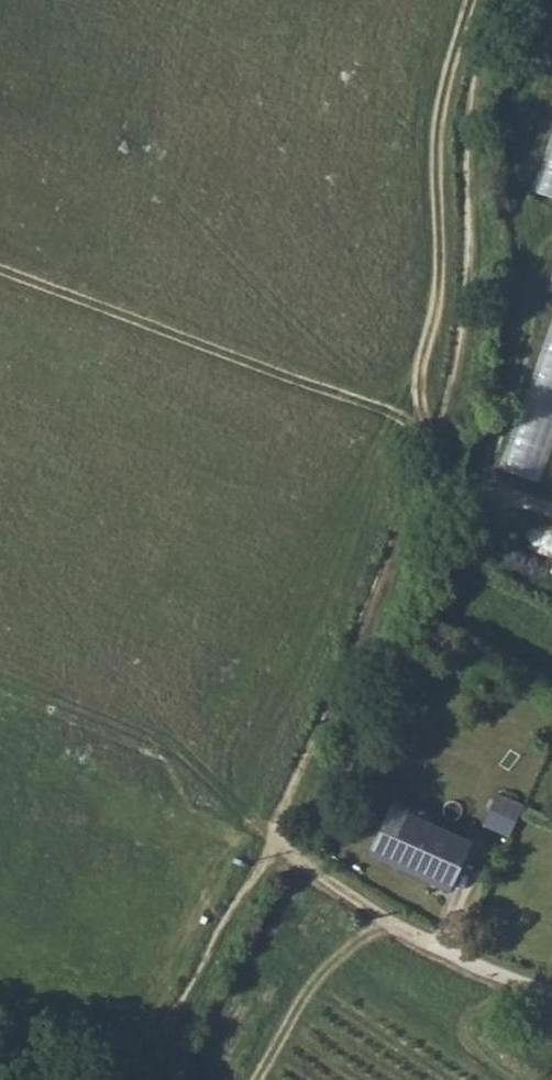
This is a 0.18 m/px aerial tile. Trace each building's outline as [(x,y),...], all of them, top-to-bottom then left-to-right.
[(542,191),(551,194),(551,159),(542,191)] [(508,469),(545,480),(551,456),(551,325),(508,469)] [(499,791),(485,821),(510,833),(525,803),(499,791)] [(387,808),(365,853),(455,890),(473,844),(387,808)]
